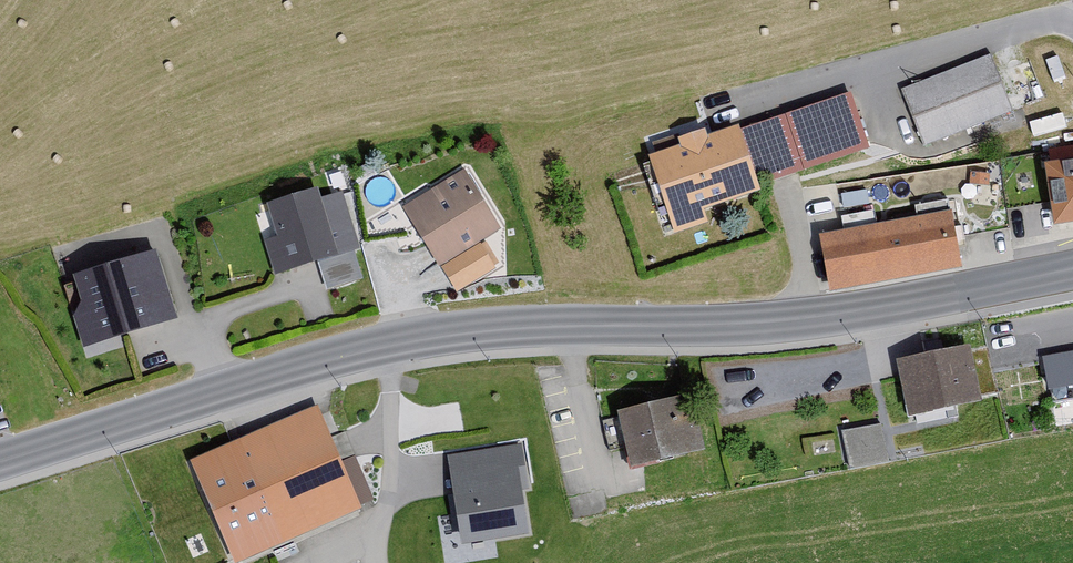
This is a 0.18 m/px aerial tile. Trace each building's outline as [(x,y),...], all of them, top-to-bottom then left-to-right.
[(898,92),(919,148),(1008,114),(986,59),(898,92)] [(866,148),(848,96),(735,134),(734,130),(705,139),(703,132),(675,142),(677,149),(645,160),(671,237),(704,226),(700,213),(759,194),(756,185),(866,148)] [(1044,168),(1054,226),(1072,223),(1072,163),(1044,168)] [(495,230),(459,173),(399,210),(435,268),(495,230)] [(331,257),(311,193),(263,207),(272,236),(260,240),(272,278),(314,265),(323,293),(356,283),(347,252),(331,257)] [(957,267),(948,213),(817,236),(826,289),(957,267)] [(493,270),(480,248),(439,272),(452,294),(493,270)] [(70,277),(79,304),(70,319),(80,349),(173,321),(152,252),(70,277)] [(1037,350),(1046,403),(1072,398),(1072,344),(1037,350)] [(980,404),(968,347),(897,361),(909,419),(980,404)] [(703,454),(690,397),(616,414),(630,471),(703,454)] [(314,408),(187,463),(230,562),(246,562),(360,514),(314,408)] [(884,463),(877,427),(839,434),(846,470),(884,463)] [(520,446),(450,457),(463,541),(526,531),(516,464),(522,463),(520,446)] [(355,452),(343,456),(360,503),(372,499),(355,452)]
